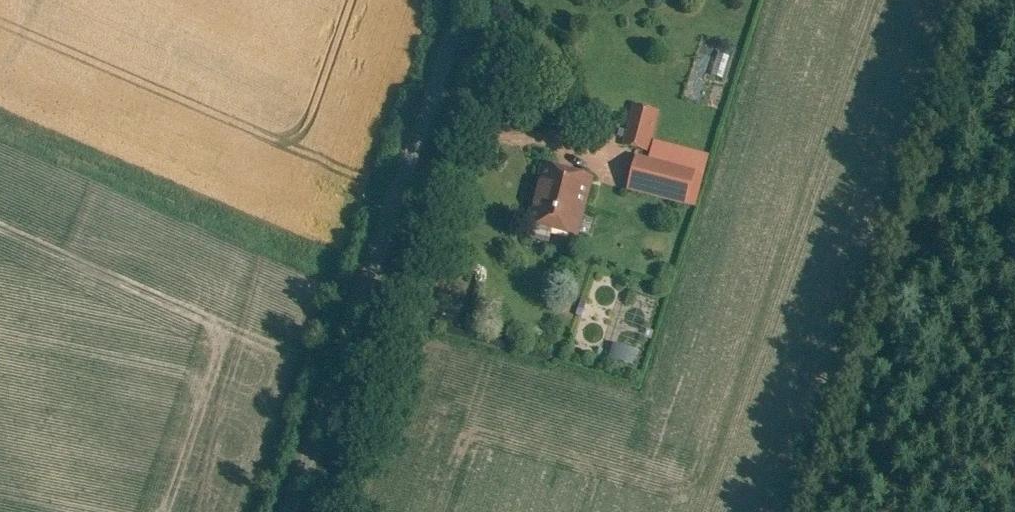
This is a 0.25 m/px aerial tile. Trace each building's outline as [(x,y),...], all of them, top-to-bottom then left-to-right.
[(626,184),(625,191),(688,207),(698,165),(651,153),(662,111),(630,103),(618,151),(634,155),(626,184)] [(522,218),(576,236),(596,179),(541,160),(522,218)] [(619,343),(614,358),(637,365),(641,350),(619,343)]
